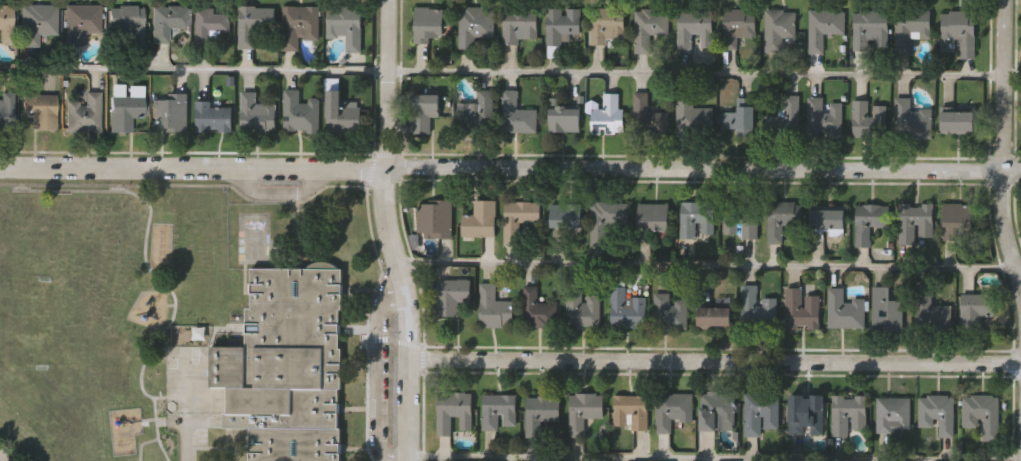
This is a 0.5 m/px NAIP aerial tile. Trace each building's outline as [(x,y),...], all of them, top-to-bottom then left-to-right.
[(101,3),(101,31),(82,31),(82,45),(65,45),(65,3),(101,3)] [(13,42),(0,42),(0,28),(0,4),(13,4),(13,42)] [(57,4),(57,39),(21,39),(21,4),(57,4)] [(143,5),(143,38),(109,38),(109,5),(143,5)] [(169,27),(169,42),(153,42),(153,5),(191,5),(191,27),(169,27)] [(320,5),(320,39),(300,39),(300,50),(283,50),(283,5),(320,5)] [(276,6),(276,33),(257,33),(257,48),(240,48),(240,6),(276,6)] [(362,7),(362,51),(347,52),(347,36),(328,36),(328,7),(362,7)] [(443,7),(444,40),(415,41),(415,7),(443,7)] [(495,7),(495,37),(477,37),(477,47),(460,47),(460,7),(495,7)] [(581,34),(571,34),(571,44),(547,44),(547,8),(582,8),(581,34)] [(591,8),(625,8),(625,43),(591,42),(591,8)] [(230,31),(221,31),(221,41),(197,41),(197,9),(230,9),(230,31)] [(669,9),(669,36),(654,37),(654,53),(636,54),(636,9),(669,9)] [(713,9),(713,47),(701,47),(701,35),(693,35),(693,53),(679,53),(679,9),(713,9)] [(738,36),(738,49),(724,48),(725,9),(757,10),(756,37),(738,36)] [(766,51),(766,9),(795,9),(795,51),(766,51)] [(932,9),(932,39),(919,39),(919,53),(896,53),(896,9),(932,9)] [(504,43),(504,10),(537,10),(537,43),(504,43)] [(846,10),(846,38),(827,38),(827,53),(810,53),(810,10),(846,10)] [(888,10),(888,48),(855,48),(854,10),(888,10)] [(942,53),(942,11),(976,11),(976,57),(960,57),(960,53),(942,53)] [(301,89),(301,99),(320,99),(320,132),(285,132),(285,89),(301,89)] [(493,129),(459,129),(459,103),(478,103),(478,89),(494,89),(493,129)] [(328,131),(328,90),(342,90),(342,101),(361,101),(361,131),(328,131)] [(537,130),(502,129),(503,90),(519,90),(519,108),(538,109),(537,130)] [(101,91),(101,130),(67,130),(67,100),(85,100),(85,91),(101,91)] [(276,104),(276,131),(242,131),(242,91),(257,91),(257,104),(276,104)] [(669,135),(635,135),(635,91),(650,92),(650,109),(669,109),(669,135)] [(55,93),(56,128),(25,128),(24,94),(55,93)] [(431,116),(431,133),(413,133),(413,93),(440,93),(440,116),(431,116)] [(622,93),(622,133),(592,133),(592,108),(605,108),(605,93),(622,93)] [(13,128),(0,128),(0,94),(14,94),(13,128)] [(144,95),(144,117),(131,117),(131,131),(111,131),(111,95),(144,95)] [(188,95),(188,129),(156,129),(156,95),(188,95)] [(800,95),(800,137),(769,137),(769,115),(786,115),(786,95),(800,95)] [(694,96),(694,107),(709,107),(708,137),(678,136),(678,96),(694,96)] [(843,103),(843,137),(809,137),(808,97),(825,97),(825,103),(843,103)] [(932,137),(897,137),(897,98),(912,98),(912,108),(932,108),(932,137)] [(853,136),(853,100),(877,100),(877,136),(853,136)] [(232,106),(232,130),(197,130),(197,101),(213,101),(213,106),(232,106)] [(754,129),(723,129),(723,105),(754,105),(754,129)] [(580,131),(550,131),(550,106),(580,106),(580,131)] [(974,111),(974,133),(942,133),(942,111),(974,111)] [(496,236),(463,236),(463,215),(474,215),(474,199),(496,199),(496,236)] [(420,238),(419,200),(453,200),(453,237),(420,238)] [(541,222),(520,222),(520,245),(505,244),(505,201),(541,201),(541,222)] [(593,201),(630,201),(630,226),(593,226),(593,201)] [(784,225),(784,243),(769,243),(769,201),(802,201),(802,225),(784,225)] [(682,238),(682,202),(715,202),(715,238),(682,238)] [(551,227),(551,203),(583,203),(583,227),(551,227)] [(640,230),(640,203),(669,203),(669,230),(640,230)] [(759,235),(725,235),(725,203),(759,203),(759,235)] [(899,203),(934,203),(934,242),(899,242),(899,203)] [(944,203),(973,203),(973,238),(944,238),(944,203)] [(856,204),(886,204),(886,227),(872,227),(872,246),(856,246),(856,204)] [(844,209),(844,228),(811,228),(811,209),(844,209)] [(343,429),(343,460),(250,460),(250,428),(224,428),(224,413),(228,413),(228,388),(211,388),(211,346),(245,346),(245,331),(242,332),(243,325),(246,325),(245,308),(250,308),(250,268),(306,268),(313,263),(320,261),(330,262),(335,265),(339,268),(343,268),(344,310),(339,310),(339,348),(342,348),(342,389),(339,389),(339,429),(343,429)] [(459,316),(438,316),(438,279),(471,279),(471,300),(459,300),(459,316)] [(481,327),(481,282),(496,282),(496,300),(513,300),(513,327),(481,327)] [(743,329),(743,284),(759,284),(759,298),(778,298),(778,329),(743,329)] [(523,327),(524,286),(539,286),(539,300),(558,301),(558,328),(523,327)] [(874,330),(874,286),(891,286),(891,300),(904,300),(904,330),(874,330)] [(647,327),(611,327),(612,287),(627,287),(627,297),(647,297),(647,327)] [(829,287),(845,287),(845,298),(866,298),(866,328),(829,328),(829,287)] [(803,288),(803,295),(821,295),(821,329),(787,329),(787,288),(803,288)] [(952,304),(952,326),(918,326),(918,289),(934,289),(934,304),(952,304)] [(567,292),(600,292),(600,326),(567,326),(567,292)] [(671,293),(671,298),(688,298),(688,328),(655,328),(655,293),(671,293)] [(995,316),(984,316),(984,330),(962,330),(962,294),(995,294),(995,316)] [(698,328),(698,306),(731,306),(731,328),(698,328)] [(473,393),(472,430),(453,430),(453,435),(438,435),(439,392),(473,393)] [(484,394),(517,394),(517,429),(484,429),(484,394)] [(586,418),(586,436),(571,436),(571,394),(605,394),(605,418),(586,418)] [(693,394),(693,420),(672,420),(672,432),(657,432),(657,394),(693,394)] [(735,394),(735,428),(701,428),(701,394),(735,394)] [(763,435),(746,435),(746,394),(780,394),(780,429),(763,429),(763,435)] [(649,395),(649,428),(615,428),(615,395),(649,395)] [(790,434),(790,395),(824,395),(824,434),(790,434)] [(527,437),(527,396),(561,396),(561,420),(542,420),(542,437),(527,437)] [(833,396),(867,396),(867,428),(850,428),(850,436),(833,436),(833,396)] [(877,396),(911,396),(911,431),(877,431),(877,396)] [(954,396),(954,437),(938,437),(938,427),(920,427),(920,396),(954,396)] [(964,426),(964,396),(1000,396),(1000,440),(984,440),(984,426),(964,426)]
